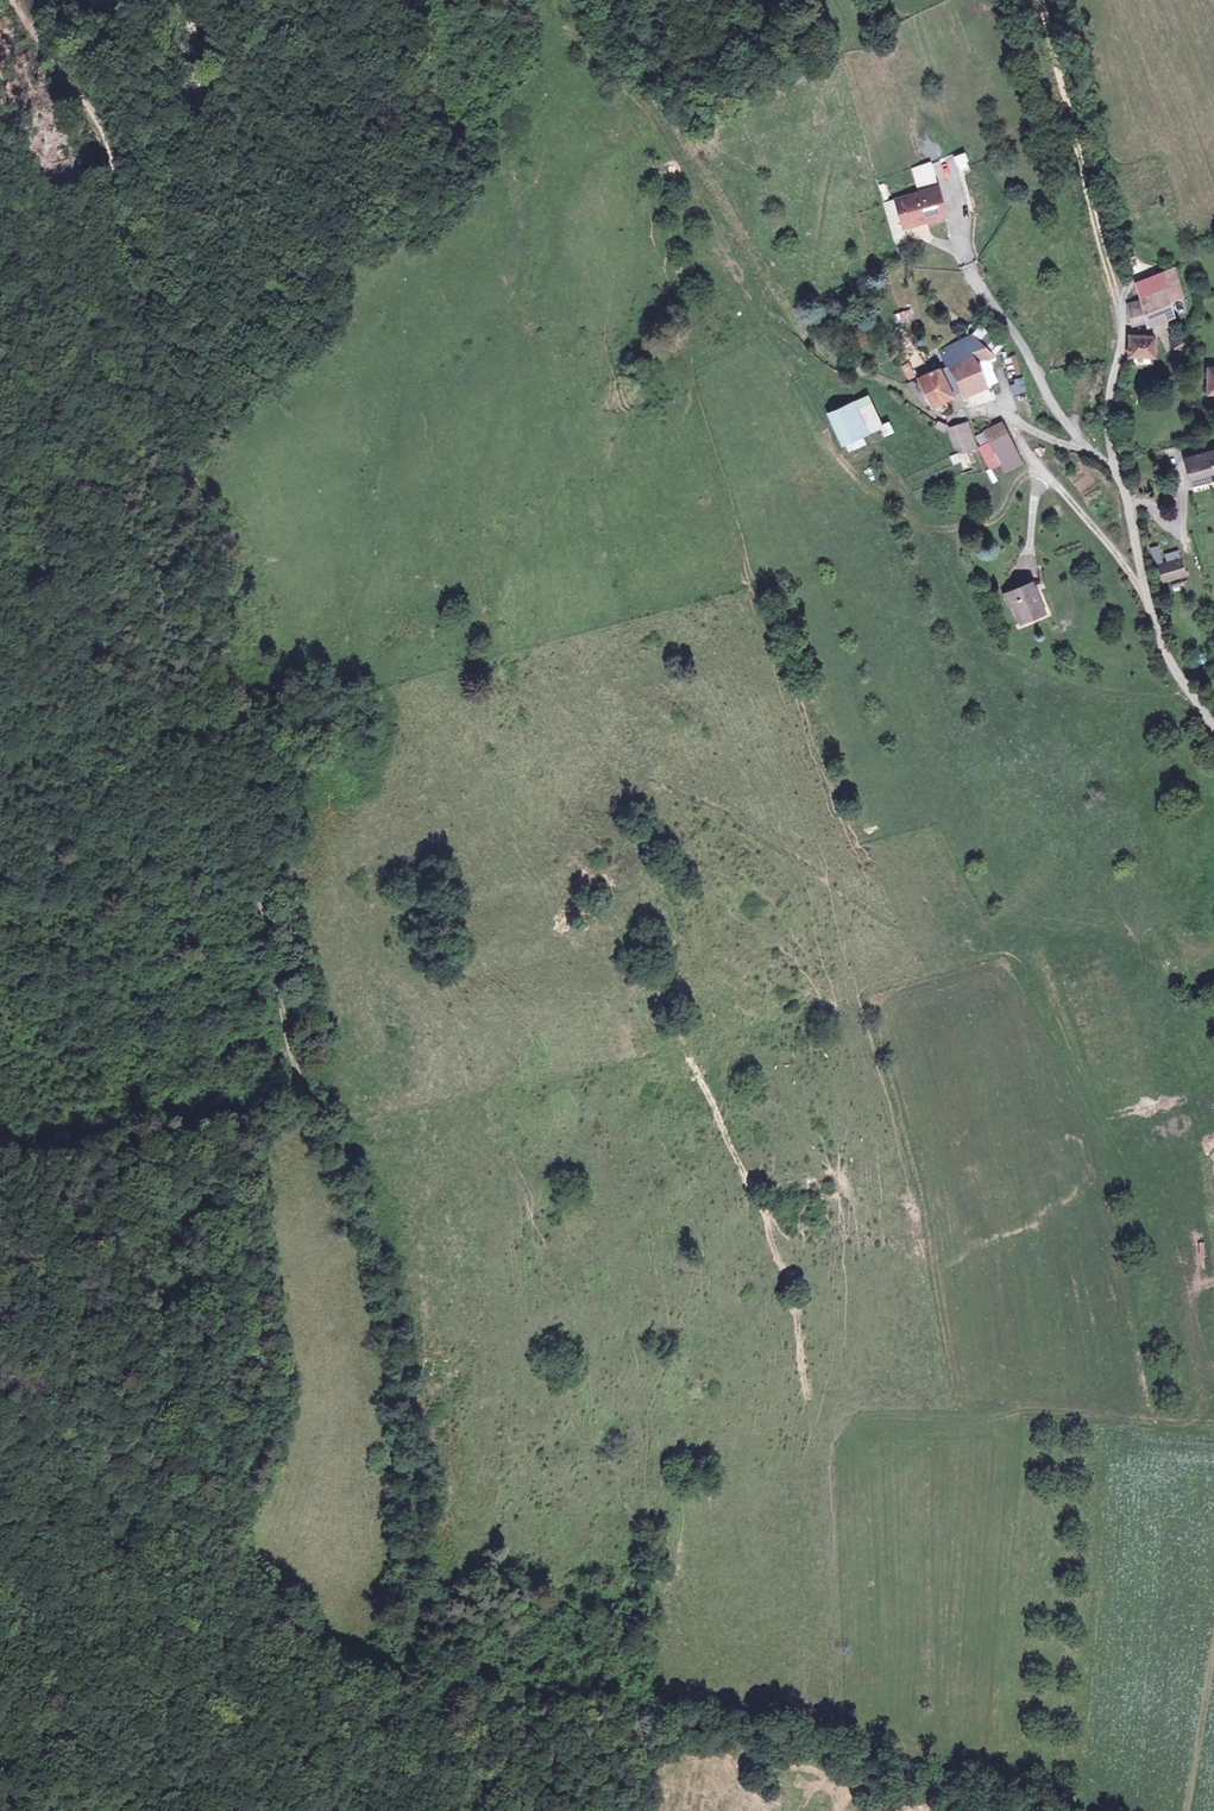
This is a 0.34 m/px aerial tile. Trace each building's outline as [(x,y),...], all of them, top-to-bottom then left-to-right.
[(960,173),(969,171),(965,153),(956,155),(960,173)] [(929,164),(911,170),(916,184),(934,178),(929,164)] [(938,186),(894,197),(903,232),(951,220),(938,186)] [(1178,265),(1134,277),(1150,333),(1183,324),(1177,304),(1188,300),(1178,265)] [(1140,300),(1128,302),(1131,326),(1144,324),(1140,300)] [(910,309),(893,314),(895,321),(912,316),(910,309)] [(953,366),(921,375),(937,409),(1000,383),(996,358),(1007,341),(985,321),(976,333),(947,343),(953,366)] [(1185,333),(1170,337),(1174,351),(1189,347),(1185,333)] [(1160,339),(1128,335),(1125,358),(1158,361),(1160,339)] [(1205,369),(1205,396),(1213,396),(1213,369),(1205,369)] [(1012,394),(1027,391),(1025,378),(1009,380),(1012,394)] [(869,396),(830,416),(846,446),(885,426),(869,396)] [(970,424),(945,434),(956,461),(979,451),(990,475),(1004,469),(1008,479),(1026,471),(1006,422),(975,435),(970,424)] [(1183,460),(1190,489),(1213,483),(1213,452),(1183,460)] [(1189,576),(1183,552),(1157,559),(1163,582),(1189,576)] [(1036,581),(1004,594),(1018,631),(1051,618),(1036,581)]
